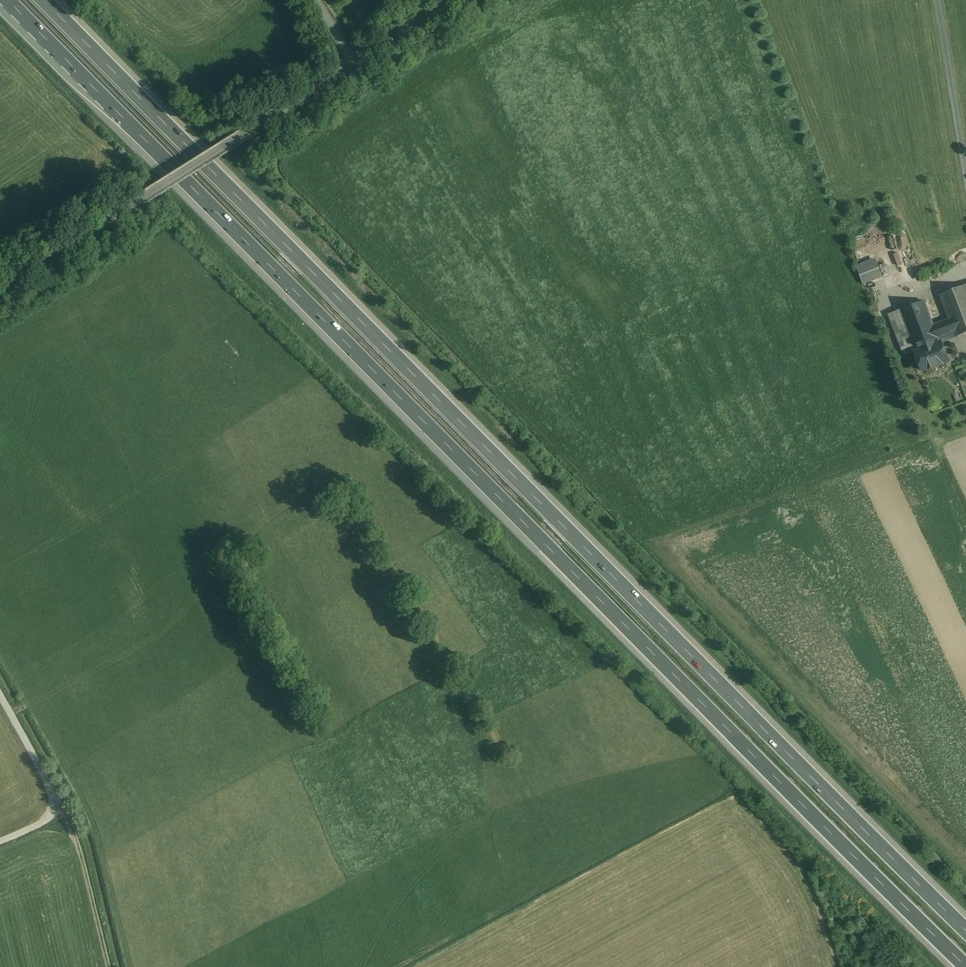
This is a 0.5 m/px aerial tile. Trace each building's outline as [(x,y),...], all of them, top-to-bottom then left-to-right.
[(876,258),(856,266),(858,271),(878,263),(876,258)] [(883,277),(878,263),(858,271),(864,285),(883,277)] [(889,274),(885,264),(880,266),(884,276),(889,274)] [(941,295),(950,319),(955,332),(957,337),(965,334),(965,288),(965,286),(941,295)] [(924,301),(901,310),(912,340),(914,346),(915,348),(917,352),(940,343),(938,338),(955,332),(950,319),(933,326),(924,301)] [(912,340),(901,310),(893,313),(904,343),(912,340)] [(904,343),(900,345),(903,350),(914,346),(912,340),(904,343)] [(948,362),(941,343),(940,343),(917,352),(916,352),(923,371),(948,362)]
